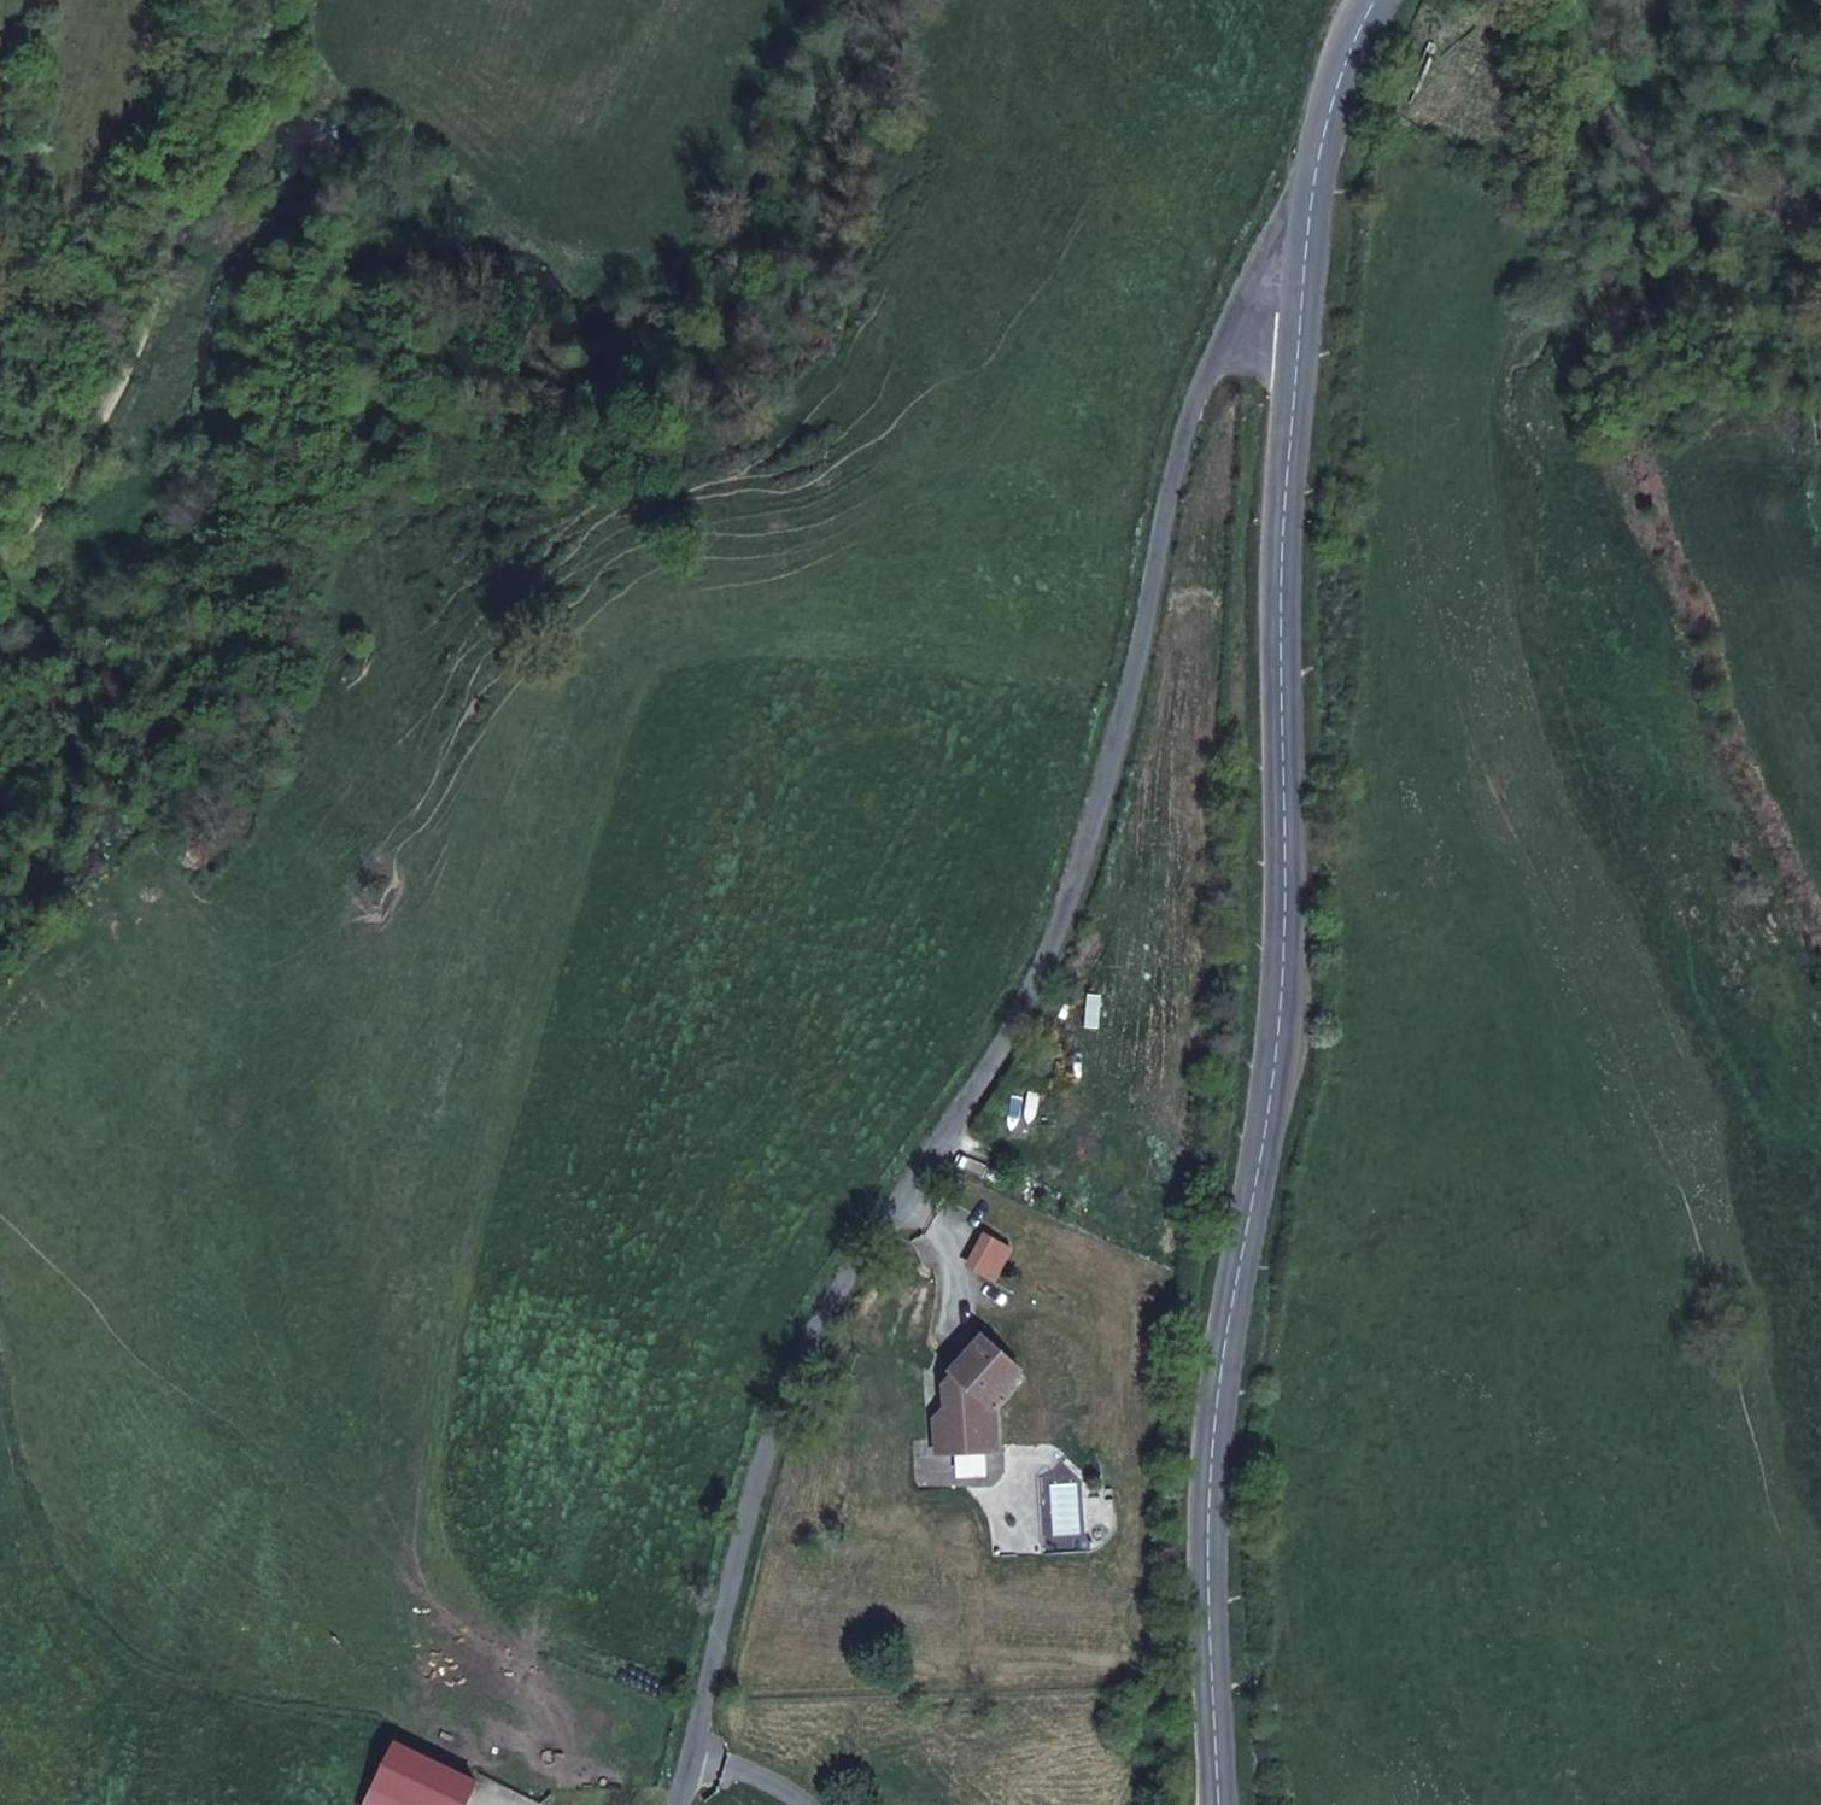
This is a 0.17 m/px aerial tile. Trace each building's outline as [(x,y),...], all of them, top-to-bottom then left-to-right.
[(951,1389),(953,1405),(939,1420),(939,1429),(940,1437),(952,1437),(953,1455),(996,1453),(993,1407),(993,1405),(1010,1384),(1004,1380),(1018,1363),(983,1334),(952,1371),(956,1375),(947,1386),(951,1389)] [(1010,1384),(1023,1367),(1018,1363),(1004,1380),(1010,1384)] [(1001,1452),(1000,1409),(993,1405),(993,1407),(996,1453),(1001,1452)] [(953,1455),(952,1437),(940,1437),(941,1455),(953,1455)] [(477,1782),(394,1743),(364,1804),(465,1804),(477,1782)]
